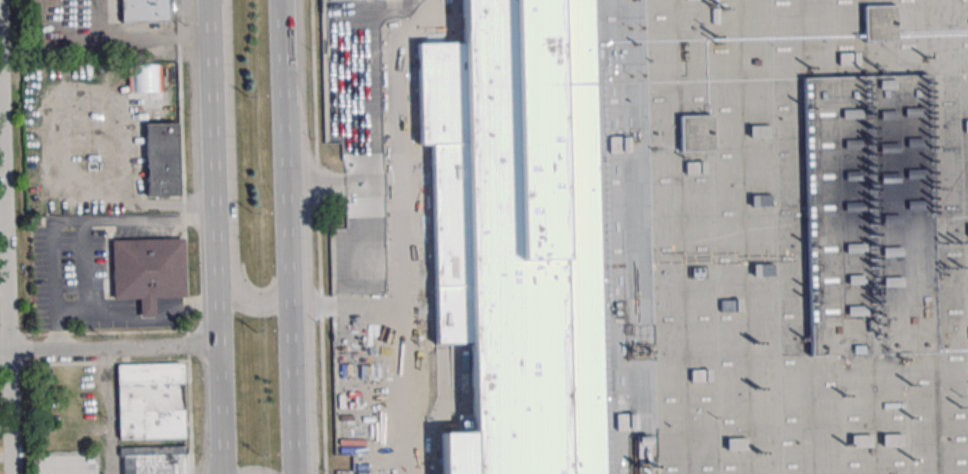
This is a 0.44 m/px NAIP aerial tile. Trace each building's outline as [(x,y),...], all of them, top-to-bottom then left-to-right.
[(121,22),(120,0),(167,0),(167,21),(121,22)] [(462,42),(418,44),(420,143),(431,143),(435,343),(469,342),(471,432),(441,433),(442,473),(967,473),(967,0),(461,0),(462,42)] [(145,124),(176,123),(178,196),(147,197),(145,124)] [(110,240),(183,239),(184,297),(112,299),(110,240)] [(118,439),(184,438),(184,364),(117,364),(118,439)] [(186,453),(174,453),(174,449),(122,450),(122,473),(186,473),(186,453)]
